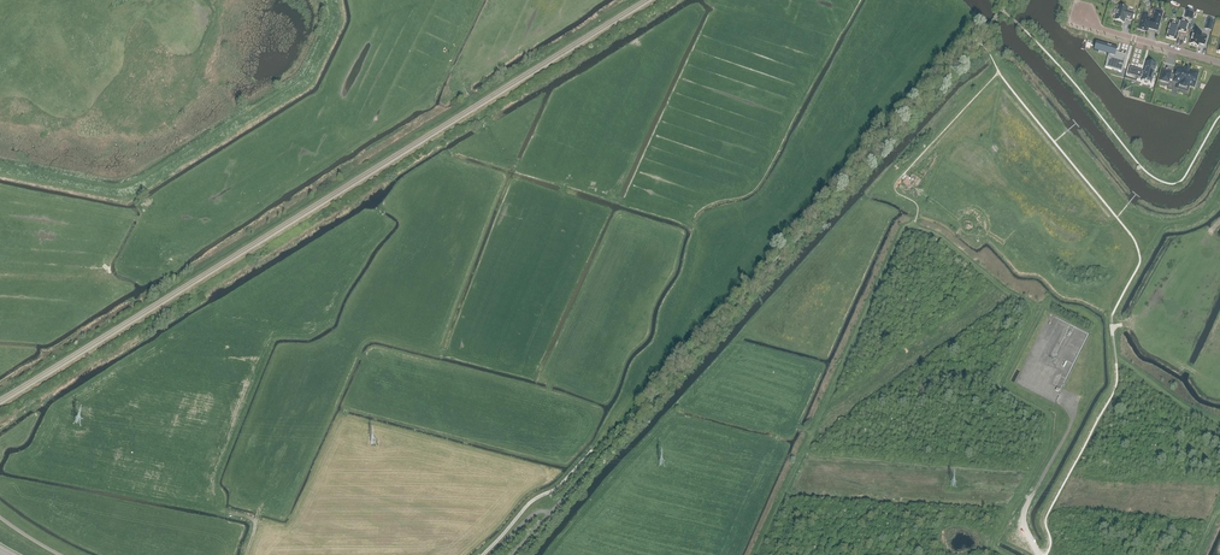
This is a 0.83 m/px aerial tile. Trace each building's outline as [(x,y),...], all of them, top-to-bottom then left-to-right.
[(1125,18),(1127,19),(1131,20),(1133,13),(1127,11),(1128,9),(1118,6),(1117,11),(1114,10),(1113,14),(1115,15),(1114,20),(1124,23),(1125,18)] [(1142,13),(1138,29),(1147,32),(1148,28),(1157,31),(1163,12),(1155,10),(1153,19),(1147,17),(1148,15),(1147,14),(1144,13),(1142,13)] [(1205,29),(1211,30),(1214,20),(1211,19),(1210,23),(1207,22),(1205,29)] [(1188,24),(1178,21),(1176,25),(1170,23),(1166,37),(1176,40),(1179,31),(1185,33),(1188,24)] [(1204,45),(1207,37),(1201,35),(1202,33),(1193,31),(1190,44),(1198,46),(1199,43),(1204,45)] [(1126,55),(1125,56),(1115,53),(1116,48),(1117,49),(1117,48),(1096,42),(1096,43),(1097,43),(1095,50),(1094,50),(1109,54),(1110,55),(1108,61),(1111,62),(1109,67),(1121,71),(1121,72),(1126,55)] [(1137,69),(1135,76),(1140,78),(1140,77),(1142,78),(1141,80),(1142,78),(1152,80),(1153,78),(1156,64),(1156,65),(1146,62),(1147,62),(1146,61),(1143,71),(1142,71),(1142,70),(1137,69)] [(1197,73),(1196,73),(1189,71),(1184,70),(1184,69),(1177,67),(1175,76),(1171,74),(1171,73),(1163,70),(1160,80),(1168,83),(1169,80),(1179,83),(1178,85),(1188,88),(1189,85),(1194,87),(1195,80),(1197,73)]
